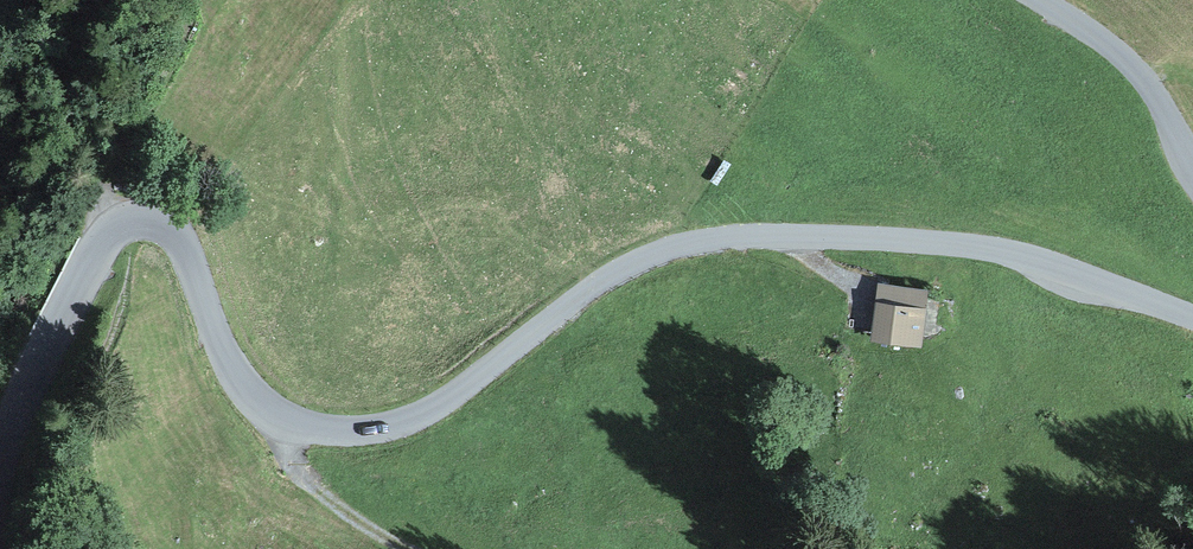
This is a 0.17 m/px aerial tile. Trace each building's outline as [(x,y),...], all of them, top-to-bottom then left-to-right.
[(881,304),(877,331),(914,337),(921,295),(889,289),(886,305),(881,304)]
